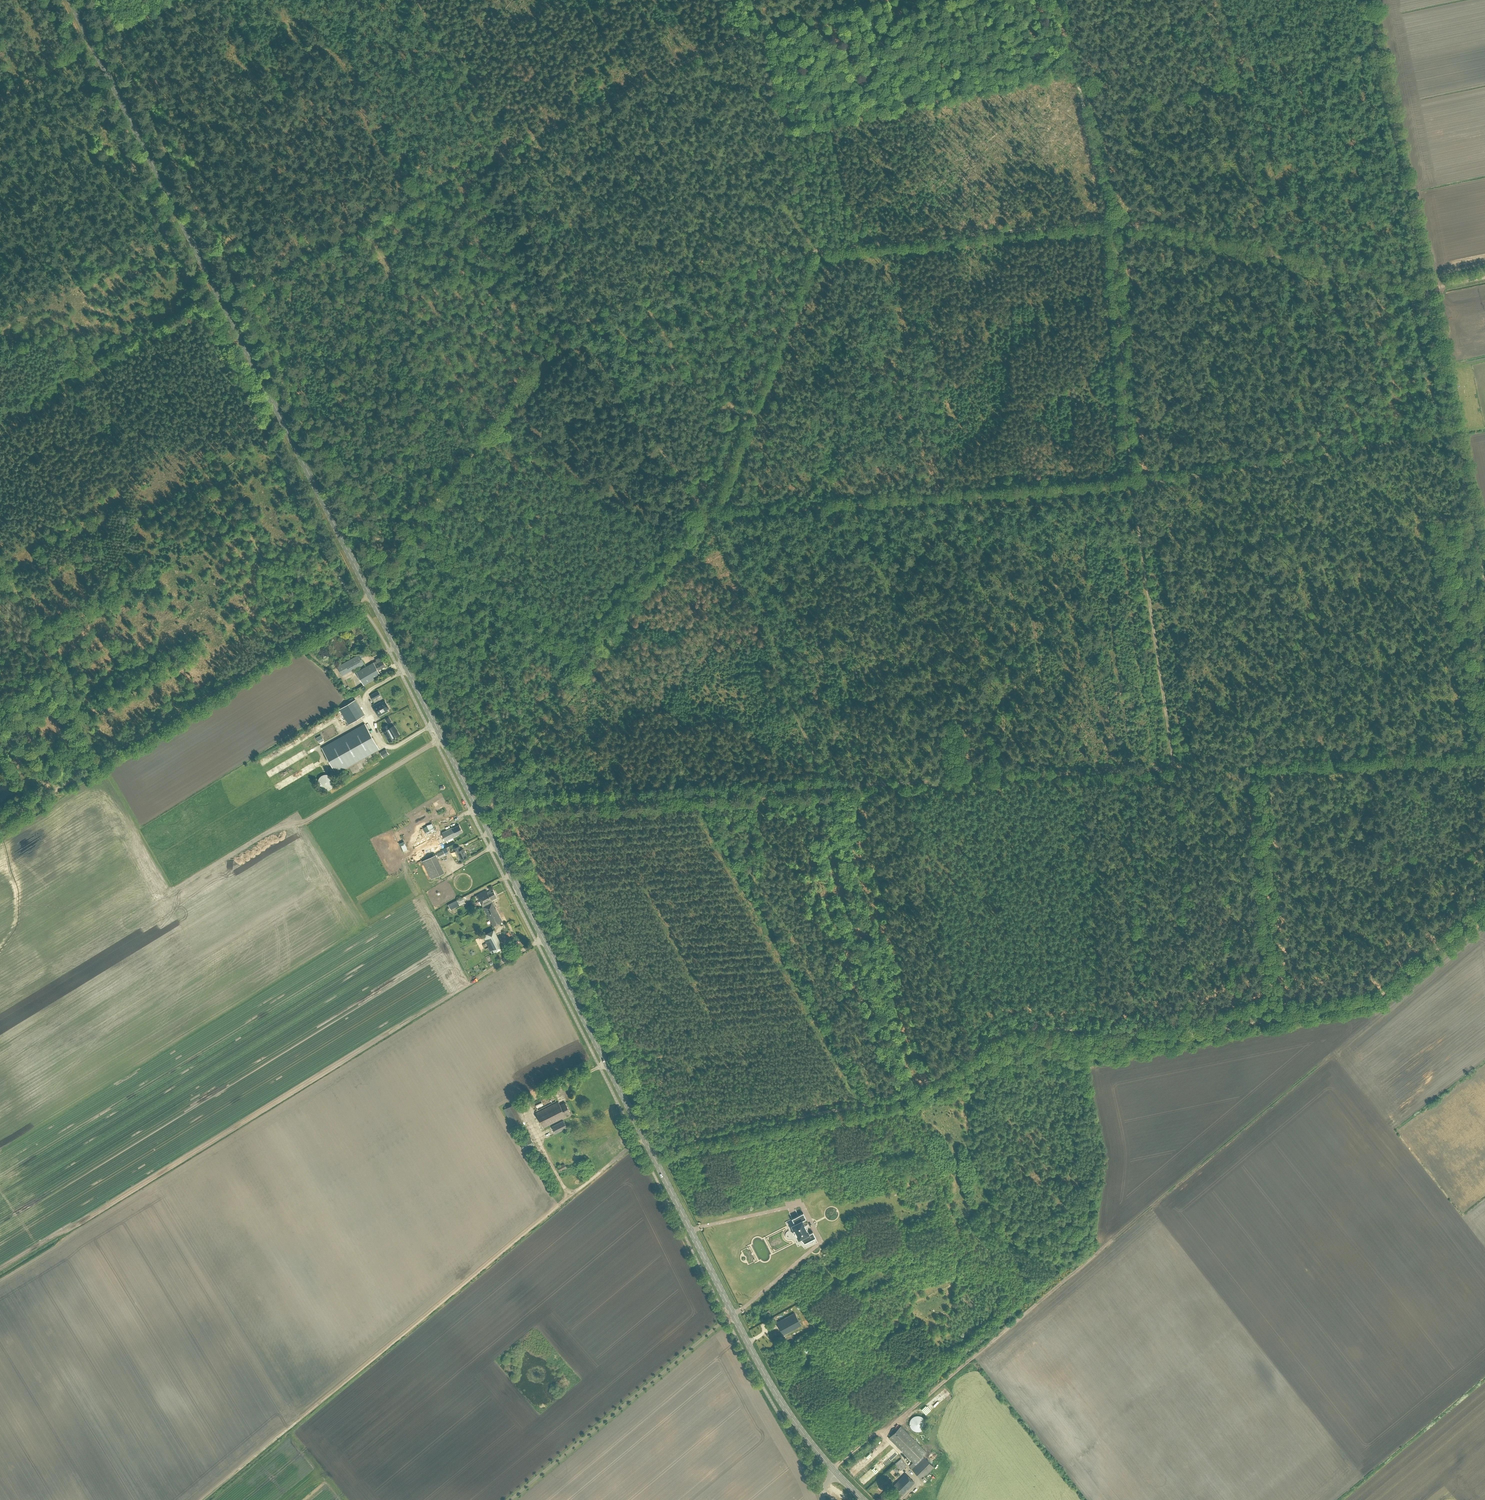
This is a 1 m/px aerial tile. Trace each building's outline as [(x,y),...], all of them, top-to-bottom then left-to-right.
[(364,664),(359,655),(337,666),(342,676),(364,664)] [(385,667),(380,657),(376,660),(377,661),(353,674),(355,676),(351,678),(350,678),(347,680),(353,691),(381,675),(378,671),(385,667)] [(339,709),(348,724),(365,714),(356,700),(339,709)] [(381,703),(380,702),(373,706),(378,717),(388,711),(387,709),(389,708),(385,701),(381,703)] [(336,773),(379,749),(365,723),(322,747),(336,773)] [(388,739),(390,741),(395,738),(395,737),(400,734),(395,725),(391,727),(389,724),(383,727),(384,730),(383,731),(387,739),(388,739)] [(386,749),(380,752),(383,757),(389,754),(386,749)] [(463,832),(459,825),(453,828),(453,827),(442,833),(446,841),(457,836),(457,835),(463,832)] [(434,835),(415,845),(422,858),(441,849),(434,835)] [(461,850),(459,846),(454,849),(455,851),(455,852),(457,856),(459,855),(462,861),(468,857),(463,848),(461,850)] [(423,861),(431,879),(445,872),(436,854),(423,861)] [(477,895),(483,907),(492,902),(491,900),(497,898),(496,895),(494,891),(491,893),(490,891),(487,892),(486,890),(477,895)] [(448,904),(451,910),(460,905),(457,900),(448,904)] [(492,902),(483,907),(493,926),(502,922),(492,902)] [(483,935),(492,953),(503,948),(495,930),(483,935)] [(560,1105),(558,1102),(536,1113),(544,1128),(566,1117),(565,1116),(571,1113),(565,1103),(560,1105)] [(504,1109),(512,1125),(522,1120),(513,1103),(505,1107),(505,1108),(504,1109)] [(563,1120),(552,1126),(555,1133),(567,1128),(563,1120)] [(555,1137),(567,1131),(565,1129),(554,1134),(555,1137)] [(531,1137),(522,1142),(524,1147),(534,1141),(531,1137)] [(557,1167),(560,1171),(567,1168),(565,1163),(557,1167)] [(813,1238),(815,1237),(813,1231),(809,1233),(807,1230),(807,1229),(806,1228),(807,1228),(806,1225),(805,1225),(804,1224),(802,1220),(806,1218),(803,1213),(792,1218),(794,1224),(791,1225),(796,1235),(797,1235),(804,1243),(805,1243),(804,1243),(808,1241),(809,1242),(811,1242),(812,1242),(813,1241),(813,1240),(813,1238)] [(794,1313),(778,1321),(777,1322),(784,1334),(801,1325),(794,1313)] [(922,1416),(919,1415),(916,1415),(914,1416),(912,1418),(910,1420),(910,1423),(910,1426),(911,1428),(913,1430),(916,1431),(919,1431),(921,1430),(924,1428),(925,1426),(926,1423),(925,1421),(924,1418),(922,1416)] [(926,1452),(901,1426),(888,1438),(913,1462),(909,1466),(922,1479),(934,1466),(923,1455),(926,1452)] [(907,1465),(902,1459),(895,1463),(900,1470),(907,1465)] [(931,1483),(941,1473),(937,1468),(927,1478),(931,1483)] [(914,1481),(905,1473),(893,1485),(902,1494),(914,1481)]
